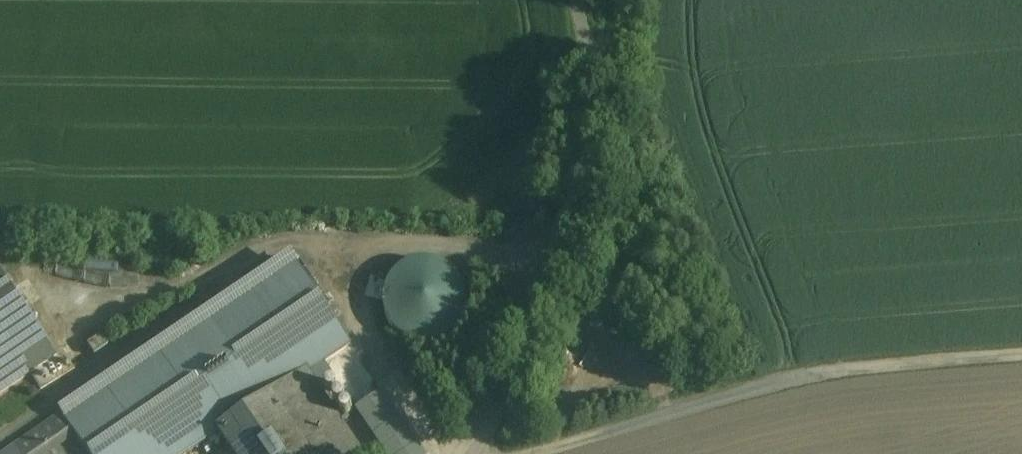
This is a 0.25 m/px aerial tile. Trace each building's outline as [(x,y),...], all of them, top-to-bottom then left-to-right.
[(63,414),(90,453),(184,453),(219,430),(309,369),(350,342),(293,258),(63,414)] [(398,337),(468,336),(467,260),(397,262),(398,337)] [(56,354),(0,272),(0,393),(56,354)] [(219,430),(235,453),(367,453),(309,369),(219,430)] [(63,414),(4,453),(90,453),(63,414)]
